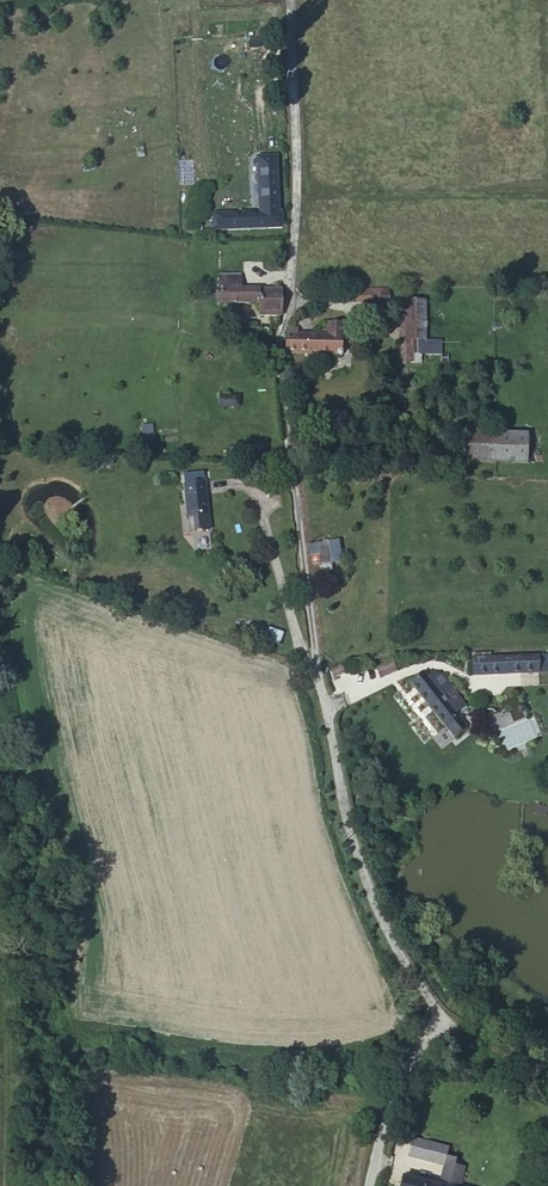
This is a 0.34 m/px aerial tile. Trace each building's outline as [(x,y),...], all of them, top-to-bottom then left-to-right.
[(277,157),(256,157),(256,211),(209,212),(210,234),(283,233),(283,212),(278,212),(277,157)] [(231,267),(231,282),(257,282),(256,268),(231,267)] [(393,293),(358,293),(358,309),(393,310),(393,293)] [(262,321),(283,322),(284,294),(219,295),(220,306),(261,306),(262,321)] [(411,333),(412,333),(431,334),(431,306),(412,305),(411,333)] [(343,351),(343,340),(344,332),(327,331),(326,342),(290,340),(289,357),(343,359),(343,351)] [(431,334),(412,333),(412,343),(431,344),(431,334)] [(343,340),(343,351),(356,351),(356,341),(343,340)] [(431,344),(412,343),(411,366),(424,367),(424,360),(446,361),(446,348),(431,347),(431,344)] [(221,396),(220,407),(239,408),(240,398),(221,396)] [(531,437),(472,436),(471,465),(531,467),(531,437)] [(194,492),(197,516),(205,514),(206,526),(220,524),(215,489),(194,492)] [(205,514),(197,516),(199,528),(206,526),(205,514)] [(309,543),(311,566),(343,563),(341,540),(309,543)] [(281,645),(283,632),(269,629),(266,643),(281,645)] [(545,660),(478,663),(479,679),(546,677),(545,660)] [(395,664),(378,677),(385,686),(402,673),(395,664)] [(346,673),(336,676),(339,684),(349,681),(346,673)] [(446,733),(461,722),(451,709),(456,705),(437,679),(432,683),(428,677),(413,689),(446,733)] [(466,718),(456,705),(451,709),(461,722),(466,718)] [(470,733),(461,722),(446,733),(454,744),(470,733)] [(410,1164),(422,1166),(425,1147),(413,1145),(410,1164)] [(425,1147),(422,1166),(448,1171),(448,1169),(450,1159),(451,1151),(425,1147)] [(448,1169),(461,1170),(462,1160),(450,1159),(448,1169)] [(461,1170),(448,1169),(448,1171),(446,1185),(467,1185),(469,1172),(461,1170)]
